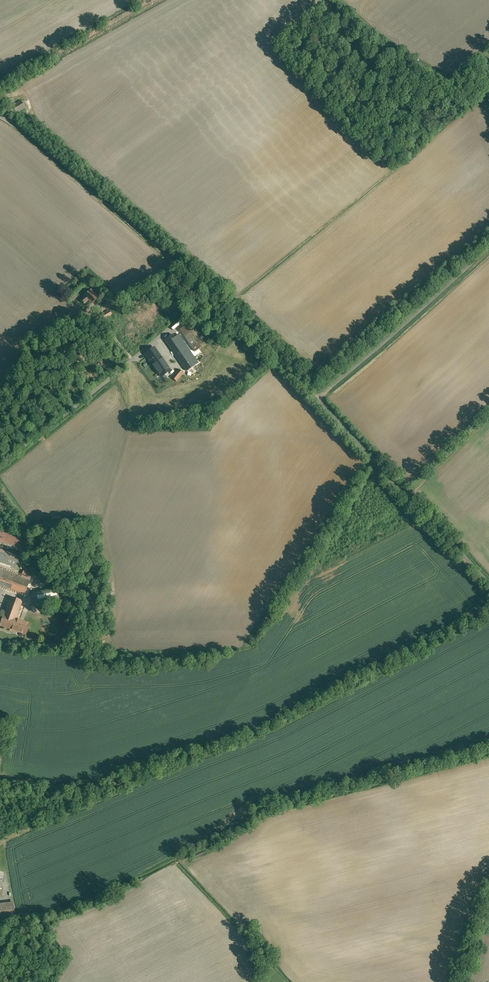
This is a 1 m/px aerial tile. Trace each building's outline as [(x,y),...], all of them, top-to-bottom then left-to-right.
[(22,100),(13,105),(15,109),(24,104),(22,100)] [(17,113),(27,108),(25,104),(15,109),(17,113)] [(91,289),(85,295),(85,296),(80,300),(84,304),(87,301),(88,300),(92,303),(99,297),(91,289)] [(205,345),(189,323),(180,330),(195,352),(205,345)] [(198,363),(179,335),(175,338),(173,335),(165,340),(186,371),(198,363)] [(154,347),(145,354),(152,363),(161,357),(154,347)] [(161,357),(152,363),(161,377),(170,371),(161,357)] [(179,369),(172,377),(176,381),(183,373),(179,369)] [(0,531),(0,561),(16,567),(26,541),(0,531)] [(25,594),(30,580),(21,576),(0,569),(0,585),(25,594)] [(32,574),(23,571),(21,576),(30,580),(32,574)] [(55,585),(34,590),(38,606),(59,601),(55,585)] [(10,596),(4,614),(0,624),(0,626),(12,630),(16,618),(22,601),(10,596)] [(97,603),(74,608),(75,616),(99,611),(97,603)] [(30,623),(16,618),(12,630),(26,635),(30,623)] [(0,904),(0,919),(15,917),(13,903),(0,904)]
